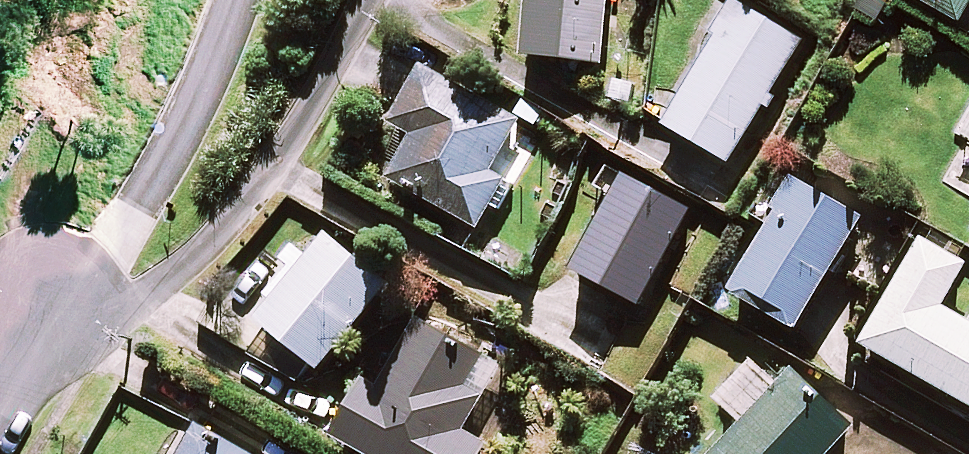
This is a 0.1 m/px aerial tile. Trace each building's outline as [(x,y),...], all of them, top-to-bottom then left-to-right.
[(520,58),(601,64),(606,0),(525,0),(520,58)] [(740,0),(736,0),(661,122),(728,163),(804,39),(740,0)] [(961,20),(968,7),(968,0),(925,0),(961,20)] [(513,115),(420,62),(387,122),(408,134),(385,175),(477,226),(506,176),(485,164),(513,115)] [(692,207),(623,169),(568,268),(638,306),(692,207)] [(860,220),(787,179),(726,288),(798,329),(860,220)] [(913,233),(853,339),(968,404),(968,326),(941,310),(967,263),(913,233)] [(388,286),(326,235),(255,319),(317,371),(388,286)] [(377,388),(360,379),(330,433),(367,453),(479,453),(483,446),(460,434),(502,358),(419,312),(377,388)] [(707,453),(825,453),(848,431),(790,372),(775,387),(754,365),(717,401),(739,422),(707,453)] [(198,423),(180,453),(254,453),(198,423)]
